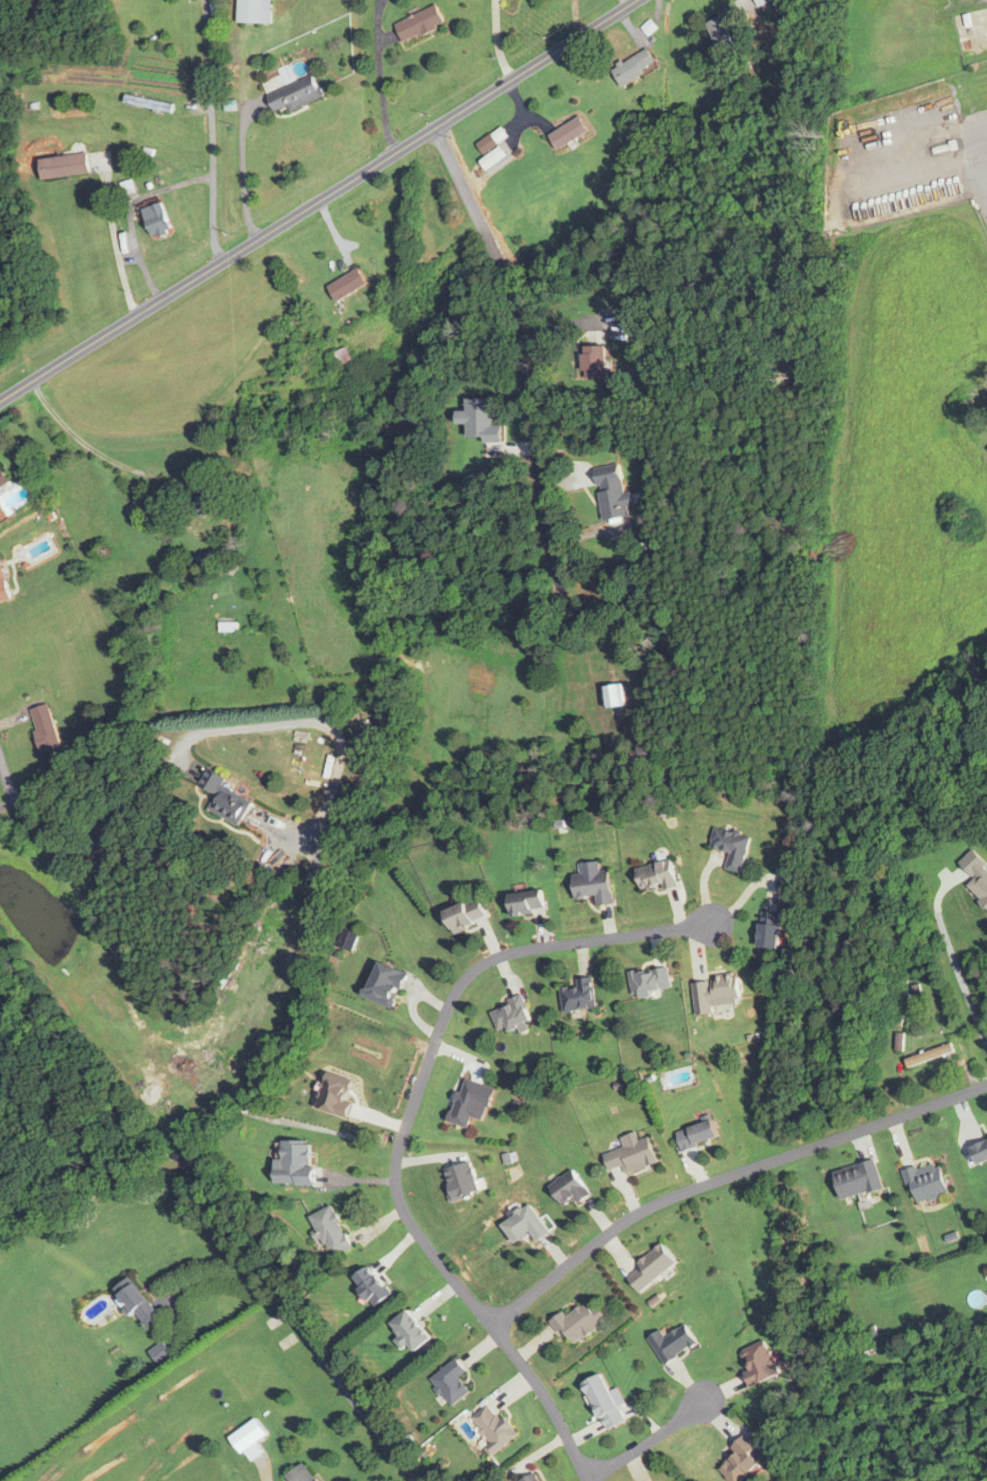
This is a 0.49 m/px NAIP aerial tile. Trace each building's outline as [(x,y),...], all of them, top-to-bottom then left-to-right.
[(238,24),(270,24),(270,0),(238,0),(238,24)] [(402,43),(445,25),(437,6),(394,24),(402,43)] [(954,31),(978,25),(975,12),(951,18),(954,31)] [(717,49),(733,40),(719,16),(703,25),(717,49)] [(657,65),(646,48),(611,70),(622,87),(657,65)] [(292,111),(322,97),(313,75),(267,96),(275,113),(290,106),(292,111)] [(549,135),(558,151),(588,132),(579,117),(549,135)] [(507,154),(498,142),(506,136),(499,127),(475,146),(491,167),(507,154)] [(88,173),(86,153),(40,158),(42,179),(88,173)] [(153,238),(173,230),(160,201),(141,209),(153,238)] [(337,302),(369,283),(359,267),(328,286),(337,302)] [(606,346),(582,346),(582,377),(606,377),(606,346)] [(339,364),(350,359),(345,347),(334,352),(339,364)] [(501,440),(501,426),(492,426),(492,399),(468,398),(467,411),(458,410),(457,424),(467,424),(467,439),(501,440)] [(632,516),(629,492),(623,493),(619,464),(595,468),(603,520),(632,516)] [(10,482),(0,466),(0,488),(10,482)] [(197,559),(202,569),(209,565),(204,555),(197,559)] [(11,599),(0,557),(0,602),(11,599)] [(623,707),(623,686),(605,686),(605,707),(623,707)] [(41,752),(60,748),(50,704),(30,709),(41,752)] [(251,802),(222,786),(226,779),(216,773),(206,790),(215,794),(207,809),(238,826),(251,802)] [(750,835),(714,827),(708,847),(729,852),(725,869),(741,872),(750,835)] [(636,868),(642,893),(677,885),(671,860),(636,868)] [(574,897),(595,895),(596,905),(612,904),(608,869),(599,870),(599,861),(580,863),(582,873),(572,874),(574,897)] [(984,868),(965,885),(986,909),(986,871),(984,868)] [(509,894),(511,914),(544,911),(542,890),(509,894)] [(445,911),(454,933),(488,918),(479,897),(445,911)] [(780,948),(780,910),(760,910),(759,948),(780,948)] [(364,997),(393,1008),(407,973),(378,961),(364,997)] [(670,992),(668,967),(628,971),(630,996),(670,992)] [(740,1006),(737,974),(692,978),(695,1011),(740,1006)] [(596,1007),(591,975),(575,978),(576,984),(558,986),(562,1012),(596,1007)] [(910,986),(914,1002),(921,1000),(917,984),(910,986)] [(488,1007),(496,1033),(529,1024),(522,997),(488,1007)] [(904,1057),(906,1066),(953,1054),(950,1045),(904,1057)] [(483,1121),(494,1088),(463,1078),(448,1121),(468,1128),(472,1117),(483,1121)] [(713,1119),(675,1132),(682,1151),(719,1137),(713,1119)] [(649,1137),(638,1141),(636,1132),(621,1137),(624,1148),(604,1154),(610,1171),(623,1167),(626,1174),(658,1164),(649,1137)] [(275,1185),(313,1185),(313,1140),(275,1140),(275,1185)] [(903,1170),(914,1204),(949,1193),(938,1158),(903,1170)] [(832,1170),(840,1200),(882,1189),(875,1159),(832,1170)] [(453,1201),(480,1195),(472,1163),(445,1170),(453,1201)] [(566,1207),(574,1200),(578,1205),(591,1194),(572,1170),(551,1188),(566,1207)] [(350,1248),(332,1205),(308,1215),(326,1258),(350,1248)] [(501,1224),(514,1244),(531,1234),(536,1242),(550,1233),(531,1205),(501,1224)] [(638,1292),(677,1262),(662,1244),(624,1274),(638,1292)] [(391,1293),(368,1266),(352,1280),(375,1307),(391,1293)] [(160,1314),(129,1278),(115,1291),(146,1326),(160,1314)] [(607,1319),(596,1304),(590,1308),(585,1301),(565,1316),(562,1312),(550,1320),(569,1347),(607,1319)] [(390,1323),(412,1352),(430,1338),(408,1310),(390,1323)] [(665,1336),(661,1329),(648,1337),(665,1365),(699,1344),(687,1324),(665,1336)] [(754,1385),(782,1369),(765,1338),(736,1354),(754,1385)] [(151,1349),(155,1363),(170,1358),(165,1344),(151,1349)] [(451,1406),(469,1391),(458,1377),(466,1371),(455,1358),(429,1380),(451,1406)] [(585,1382),(605,1432),(627,1423),(620,1406),(625,1404),(618,1388),(610,1391),(603,1374),(585,1382)] [(483,1447),(490,1457),(516,1436),(490,1402),(470,1418),(489,1442),(483,1447)] [(265,1452),(257,1442),(268,1434),(256,1418),(230,1437),(250,1463),(265,1452)] [(736,1454),(720,1470),(731,1480),(742,1480),(766,1458),(744,1436),(731,1449),(736,1454)] [(304,1463),(286,1476),(290,1480),(316,1480),(304,1463)] [(519,1480),(542,1480),(537,1472),(519,1480)]
